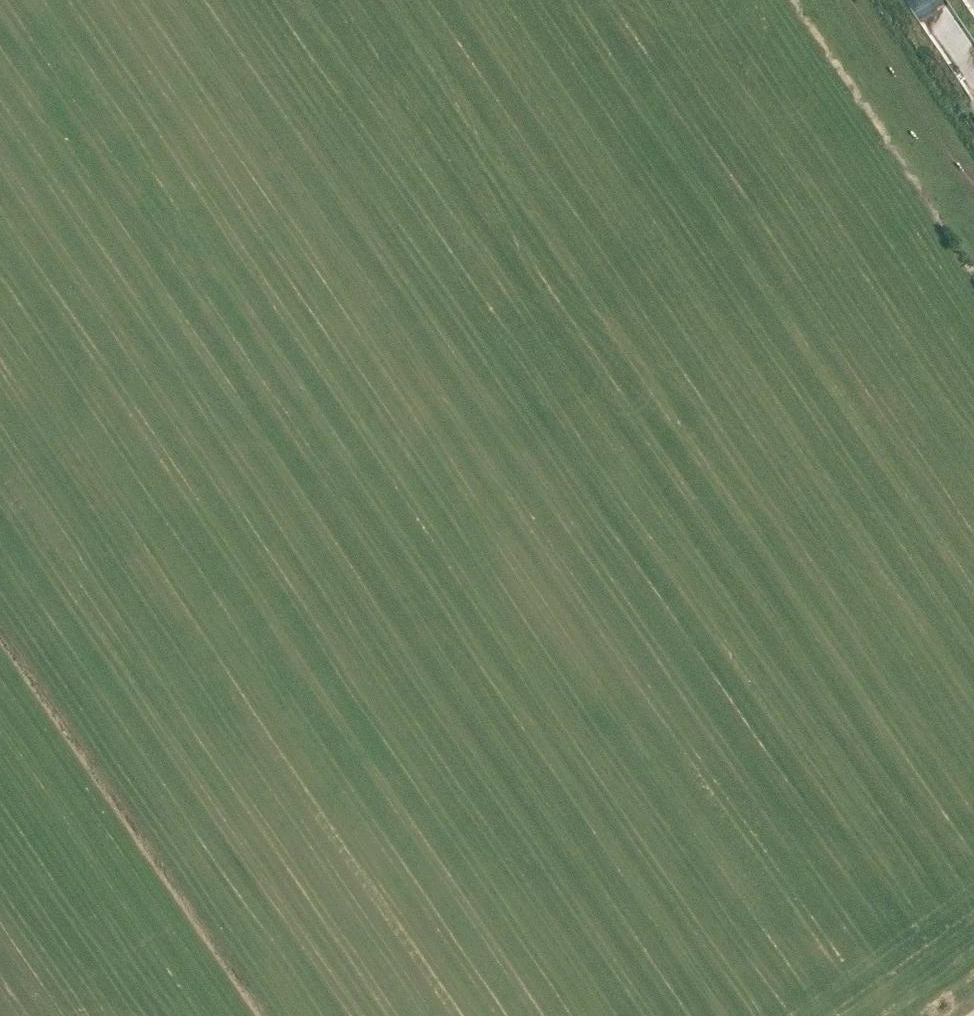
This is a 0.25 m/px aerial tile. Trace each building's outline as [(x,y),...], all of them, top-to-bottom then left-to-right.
[(969,106),(973,104),(973,43),(951,0),(910,0),(969,106)]
